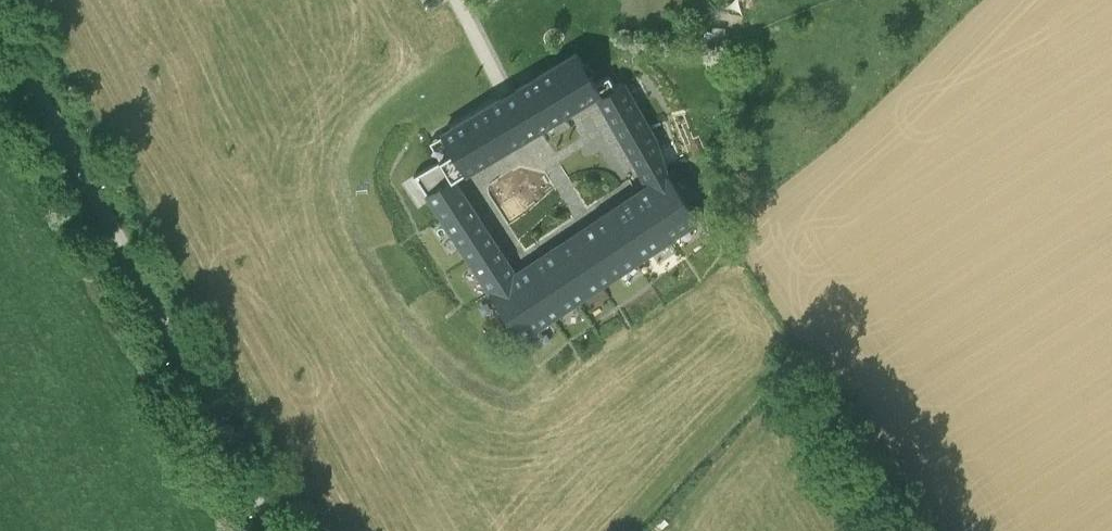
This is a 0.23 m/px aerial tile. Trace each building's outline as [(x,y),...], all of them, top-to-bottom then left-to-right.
[(577,54),(516,91),(538,128),(595,93),(599,91),(595,84),(577,54)] [(608,77),(595,84),(599,91),(595,93),(598,98),(614,88),(608,77)] [(614,88),(598,98),(622,141),(647,126),(623,84),(614,88)] [(516,91),(442,136),(452,153),(464,173),(538,128),(516,91)] [(647,126),(622,141),(629,154),(649,187),(667,175),(665,172),(654,140),(647,126)] [(442,136),(428,144),(439,161),(452,153),(442,136)] [(452,153),(439,161),(439,162),(450,180),(451,179),(452,181),(453,180),(464,173),(452,153)] [(450,180),(439,162),(414,177),(452,234),(477,218),(453,180),(452,181),(451,179),(450,180)] [(649,187),(629,200),(659,245),(696,220),(667,175),(649,187)] [(659,245),(629,200),(617,208),(616,208),(598,220),(629,265),(659,245)] [(515,276),(477,218),(452,234),(491,294),(515,277),(514,277),(515,276)] [(598,220),(564,243),(594,288),(629,265),(598,220)] [(564,243),(531,265),(561,310),(594,288),(564,243)] [(515,276),(514,277),(515,277),(491,294),(520,338),(534,328),(561,310),(531,265),(515,276)]
